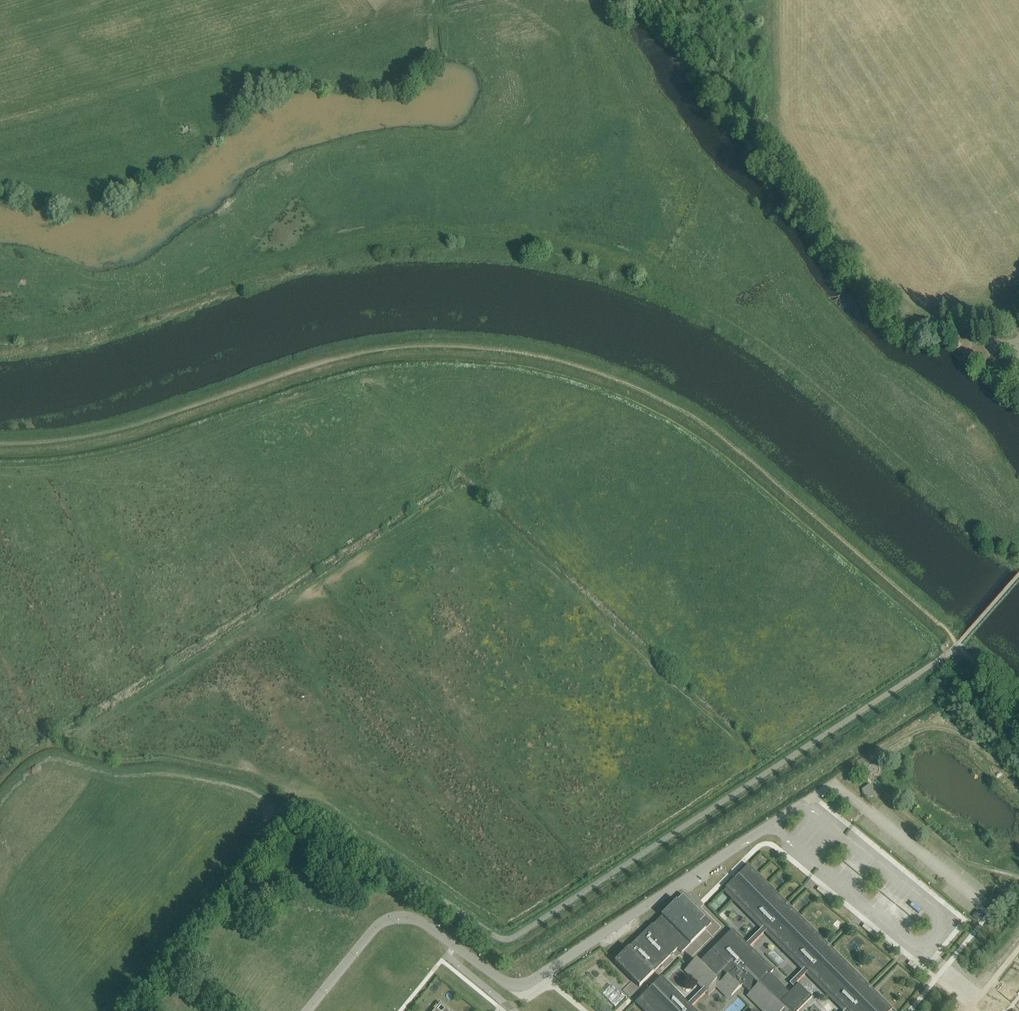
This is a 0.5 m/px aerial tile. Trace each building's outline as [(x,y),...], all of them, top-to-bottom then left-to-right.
[(1001,369),(997,374),(1004,381),(1009,375),(1001,369)] [(873,795),(874,801),(883,799),(879,782),(862,787),(865,797),(873,795)] [(699,962),(696,959),(688,967),(706,985),(688,1003),(661,976),(652,986),(650,984),(647,987),(649,989),(638,999),(650,1010),(696,1010),(692,1007),(706,993),(708,996),(716,988),(727,1000),(742,985),(750,992),(746,996),(761,1010),(798,1010),(812,997),(798,984),(797,983),(805,974),(842,1010),(890,1010),(892,1009),(873,990),(872,989),(871,991),(868,988),(870,987),(869,986),(832,949),(831,948),(829,949),(827,947),(828,945),(791,908),(789,906),(788,908),(785,905),(787,904),(787,903),(749,865),(748,865),(738,875),(736,873),(733,876),(735,878),(725,888),(726,889),(763,926),(746,943),(732,929),(731,930),(699,962)] [(614,962),(633,980),(639,987),(678,948),(682,953),(705,929),(711,923),(705,917),(683,894),(677,900),(676,900),(661,915),(662,916),(653,924),(637,939),(614,962)]
